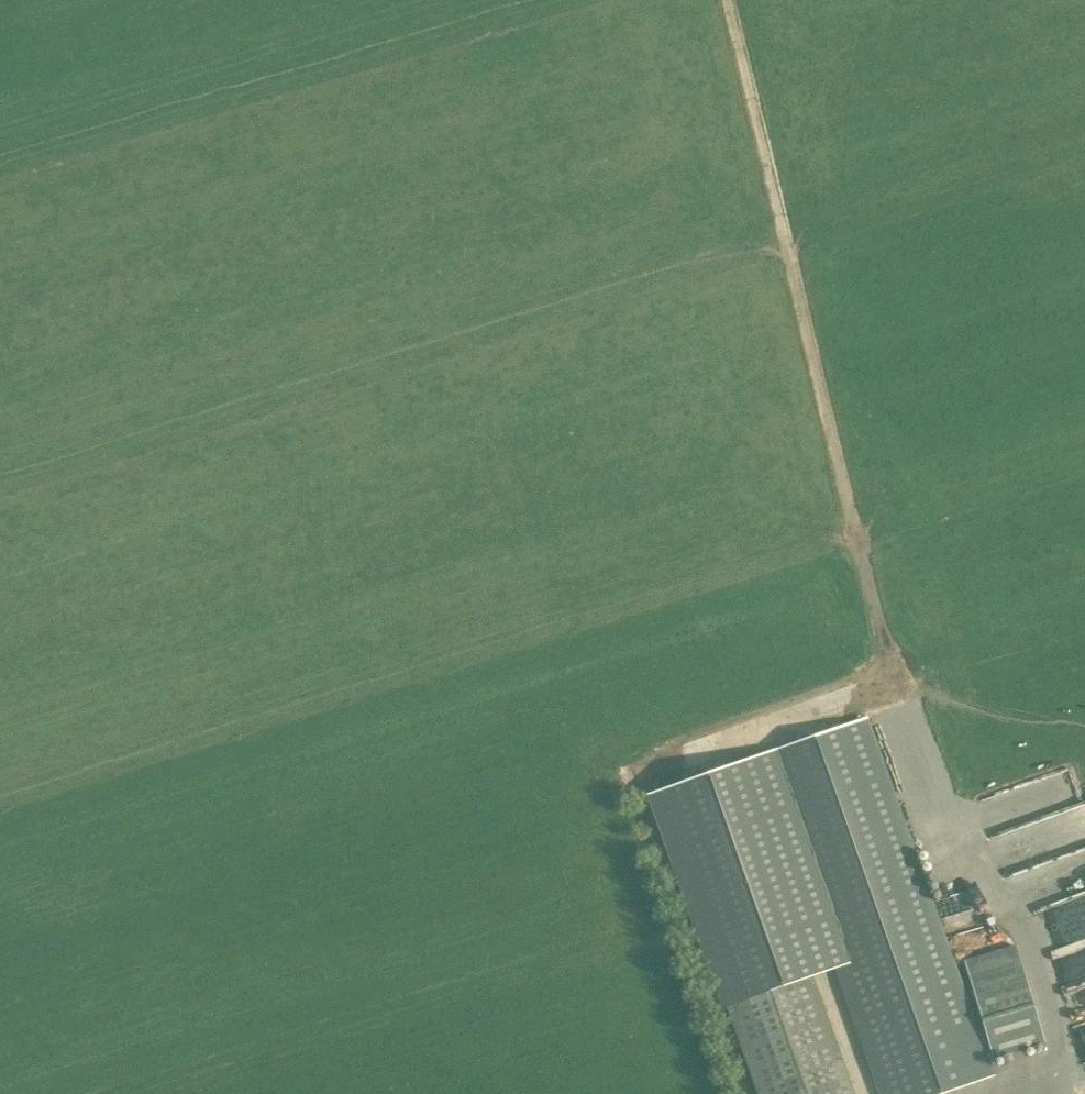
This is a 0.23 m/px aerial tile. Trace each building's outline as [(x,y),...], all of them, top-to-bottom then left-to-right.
[(835,968),(879,1093),(948,1093),(999,1076),(993,1058),(959,962),(873,714),(654,790),(729,1004),(813,975),(835,968)] [(1051,936),(1084,943),(1084,920),(1056,914),(1051,936)] [(993,1058),(1045,1042),(1023,970),(1016,946),(963,961),(970,985),(993,1058)] [(813,975),(728,1005),(759,1093),(854,1093),(813,975)] [(1061,983),(1074,1026),(1084,1023),(1084,976),(1061,983)]
